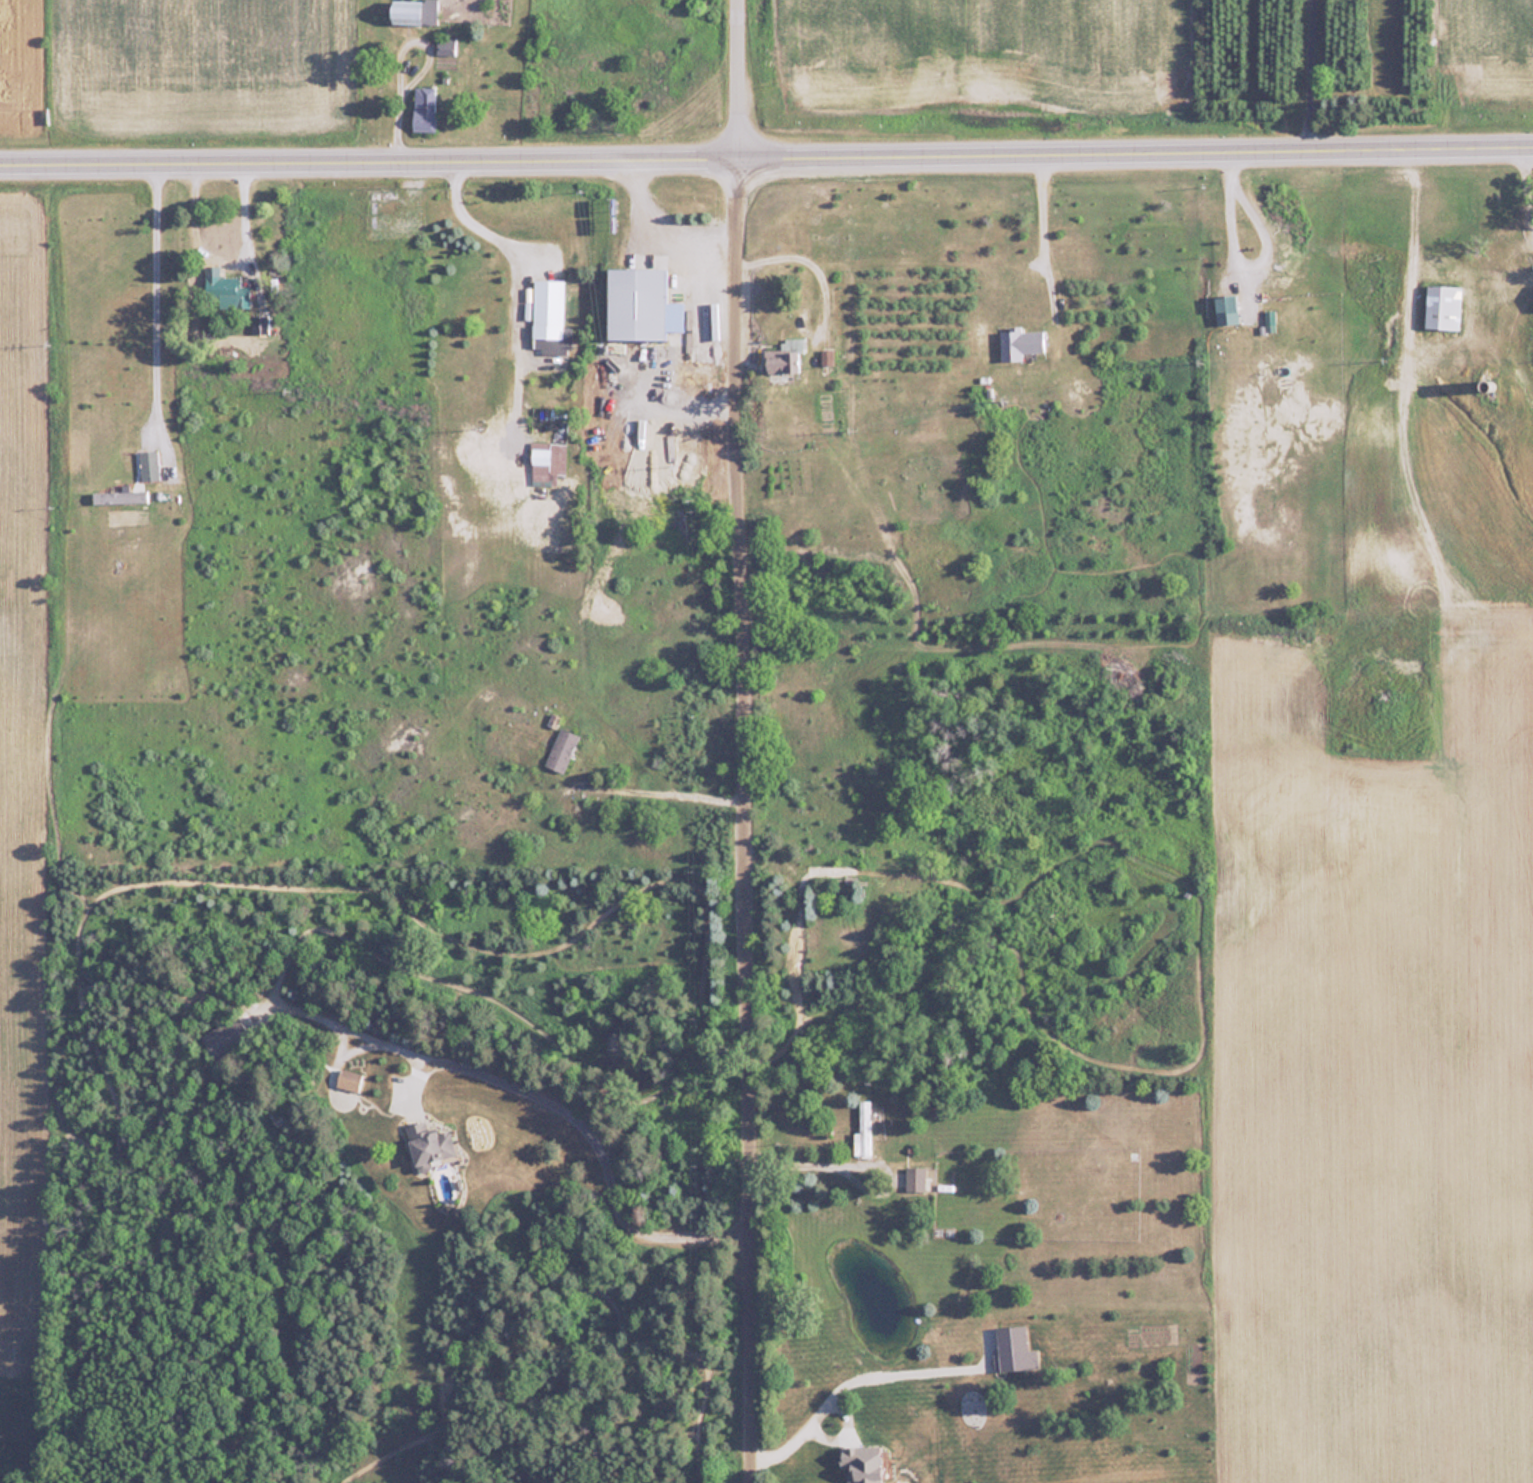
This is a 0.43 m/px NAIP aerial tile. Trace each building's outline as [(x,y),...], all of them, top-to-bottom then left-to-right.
[(392,25),(422,25),(422,0),(392,0),(392,25)] [(435,86),(414,86),(414,131),(435,131),(435,86)] [(666,267),(609,267),(609,339),(666,339),(666,330),(683,330),(683,302),(666,302),(666,267)] [(239,274),(205,273),(205,298),(239,299),(239,274)] [(562,337),(563,280),(534,279),(532,336),(562,337)] [(1461,286),(1427,285),(1425,327),(1459,329),(1461,286)] [(1237,323),(1237,294),(1216,294),(1216,323),(1237,323)] [(1021,359),(1021,351),(1044,351),(1044,328),(999,329),(1000,360),(1021,359)] [(766,350),(767,377),(804,376),(802,338),(783,338),(784,350),(766,350)] [(822,350),(822,363),(833,363),(833,350),(822,350)] [(158,450),(140,450),(140,478),(158,478),(158,450)] [(146,490),(91,490),(91,502),(146,502),(146,490)] [(579,735),(560,726),(544,764),(563,772),(579,735)] [(334,1086),(357,1091),(361,1073),(339,1068),(334,1086)] [(859,1132),(853,1132),(853,1155),(869,1155),(869,1099),(859,1099),(859,1132)] [(430,1161),(456,1155),(449,1127),(427,1132),(425,1120),(406,1125),(417,1172),(432,1168),(430,1161)] [(906,1190),(925,1190),(925,1166),(906,1166),(906,1190)]
